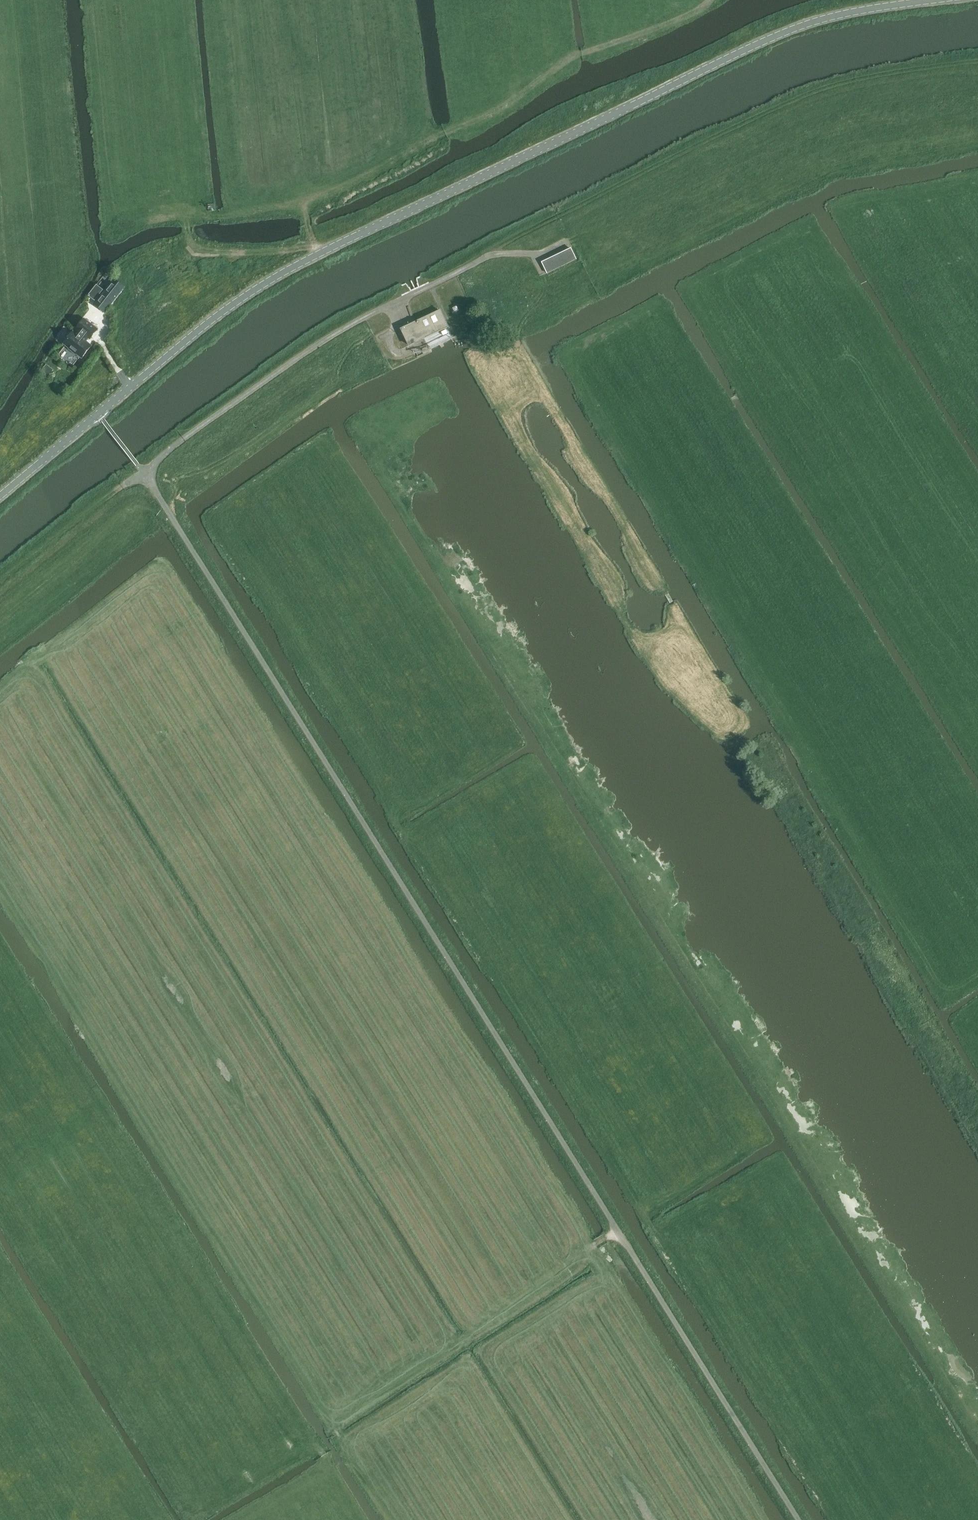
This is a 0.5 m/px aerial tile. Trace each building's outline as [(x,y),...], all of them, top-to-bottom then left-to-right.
[(572,249),(543,264),(548,275),(578,260),(572,249)] [(95,301),(94,303),(104,310),(123,285),(113,277),(104,290),(95,301)] [(97,285),(97,284),(88,296),(89,296),(95,301),(104,290),(97,285)] [(440,311),(402,329),(409,345),(425,337),(448,326),(440,311)] [(63,345),(82,359),(92,346),(87,342),(89,339),(90,340),(98,329),(84,318),(76,329),(77,330),(75,333),(73,332),(63,345)] [(448,326),(425,337),(430,348),(439,344),(440,345),(441,347),(444,345),(444,343),(443,341),(452,337),(453,337),(448,326)]
